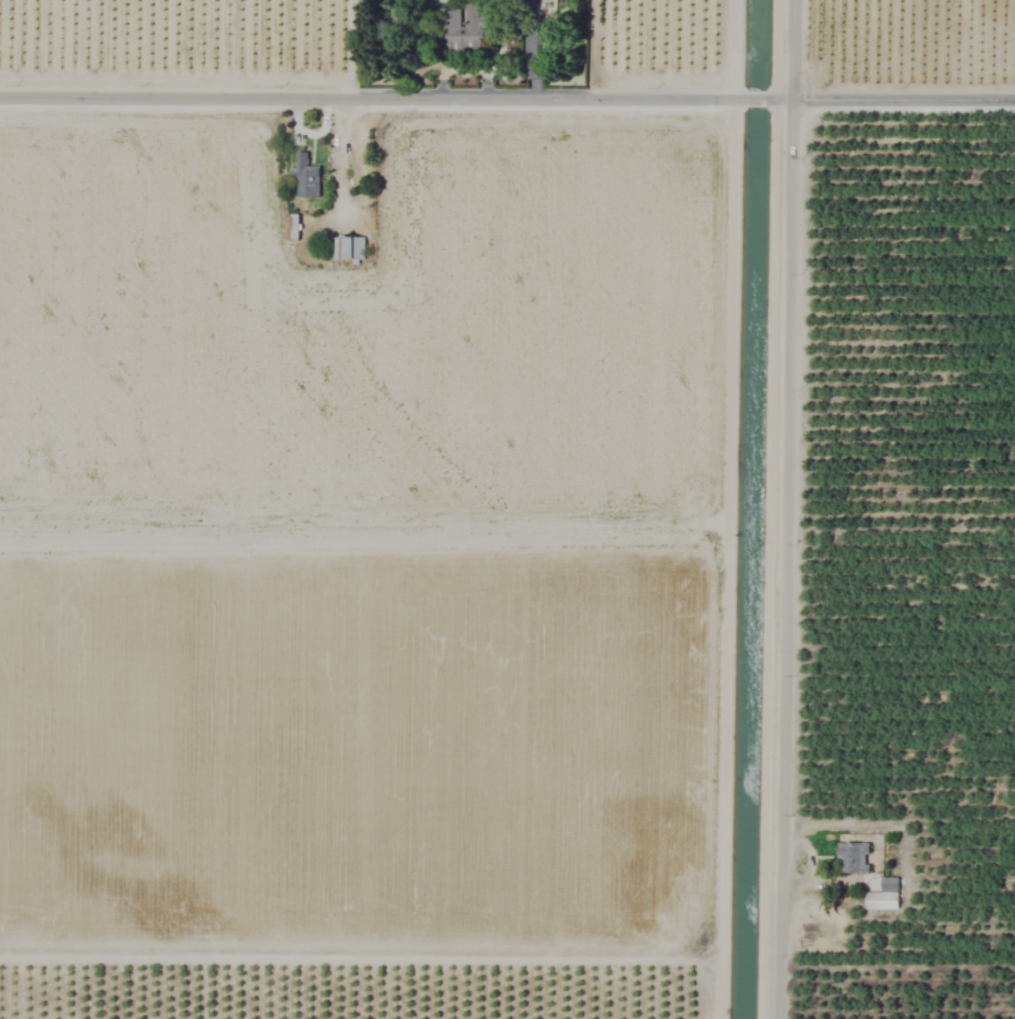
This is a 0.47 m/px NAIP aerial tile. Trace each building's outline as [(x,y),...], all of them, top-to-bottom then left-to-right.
[(463,10),(437,10),(437,46),(446,46),(446,52),(482,52),(482,17),(478,17),(478,5),(463,4),(463,10)] [(296,177),(297,198),(319,198),(319,167),(308,167),(308,153),(296,153),(297,168),(289,168),(290,177),(296,177)] [(299,215),(286,215),(285,241),(298,241),(299,215)] [(338,260),(365,260),(365,238),(339,237),(338,260)] [(837,843),(836,873),(868,874),(868,864),(864,864),(864,855),(868,855),(869,844),(837,843)] [(897,910),(897,878),(880,878),(881,893),(865,893),(865,910),(897,910)]
